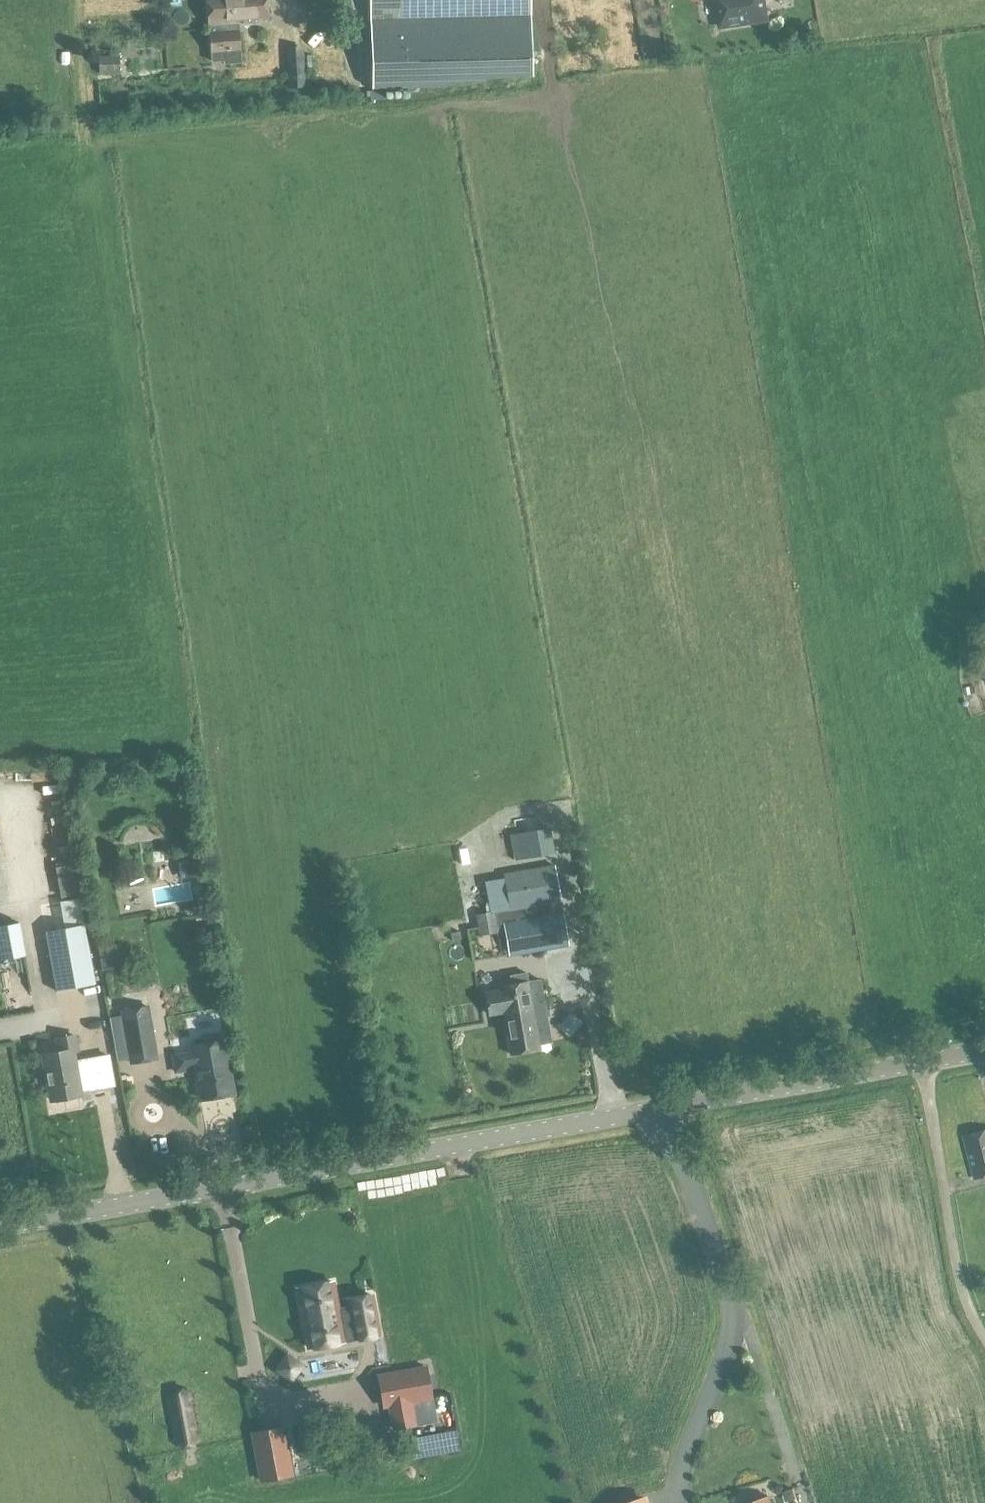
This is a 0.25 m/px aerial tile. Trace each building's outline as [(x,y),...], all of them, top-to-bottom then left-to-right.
[(150,35),(149,0),(91,0),(91,18),(101,17),(102,36),(150,35)] [(211,28),(238,26),(238,25),(269,23),(267,0),(208,0),(211,28)] [(378,90),(537,87),(534,0),(376,0),(378,90)] [(721,27),(768,20),(765,0),(717,0),(721,27)] [(238,26),(211,28),(211,34),(212,52),(213,62),(225,61),(225,64),(242,62),(239,31),(238,26)] [(289,79),(306,78),(303,44),(287,45),(289,79)] [(99,74),(121,74),(120,55),(99,55),(99,74)] [(515,861),(556,853),(551,827),(510,835),(515,861)] [(200,876),(197,859),(179,862),(182,879),(200,876)] [(53,865),(56,894),(78,891),(75,863),(53,865)] [(562,902),(555,863),(503,873),(510,911),(562,902)] [(11,899),(6,864),(0,865),(0,900),(11,899)] [(495,912),(477,916),(480,936),(498,932),(495,912)] [(564,912),(503,922),(510,956),(570,945),(564,912)] [(18,923),(0,927),(0,948),(2,959),(25,955),(18,923)] [(56,990),(95,983),(84,924),(66,928),(45,931),(56,990)] [(460,931),(451,933),(452,941),(462,939),(460,931)] [(499,989),(486,991),(490,1015),(503,1013),(534,1007),(545,1005),(541,979),(529,981),(527,972),(510,975),(511,984),(499,986),(499,989)] [(226,983),(218,985),(219,994),(228,992),(226,983)] [(545,1005),(534,1007),(503,1013),(511,1054),(541,1049),(538,1034),(550,1032),(545,1005)] [(149,1007),(122,1011),(122,1016),(129,1059),(130,1064),(158,1059),(149,1007)] [(571,1037),(583,1023),(570,1011),(558,1026),(571,1037)] [(60,1052),(44,1055),(52,1100),(81,1095),(81,1091),(114,1085),(109,1055),(108,1056),(75,1062),(73,1051),(79,1050),(76,1036),(58,1039),(60,1052)] [(37,1039),(28,1041),(30,1050),(39,1048),(37,1039)] [(201,1099),(234,1093),(225,1040),(191,1046),(192,1051),(173,1055),(176,1072),(195,1068),(201,1099)] [(965,1136),(976,1179),(984,1176),(984,1130),(965,1136)] [(975,1239),(975,1251),(984,1251),(984,1239),(975,1239)] [(334,1282),(298,1288),(309,1347),(345,1341),(341,1323),(353,1321),(356,1339),(380,1334),(373,1295),(349,1299),(351,1307),(339,1309),(334,1282)] [(400,1370),(377,1375),(383,1409),(389,1408),(392,1432),(417,1427),(413,1403),(424,1401),(433,1400),(427,1370),(427,1366),(400,1370)] [(177,1442),(199,1438),(190,1393),(168,1397),(177,1442)] [(251,1432),(260,1482),(295,1476),(285,1426),(251,1432)] [(306,1428),(297,1430),(300,1446),(309,1444),(306,1428)] [(635,1492),(630,1478),(618,1482),(614,1470),(601,1475),(609,1500),(635,1492)]
